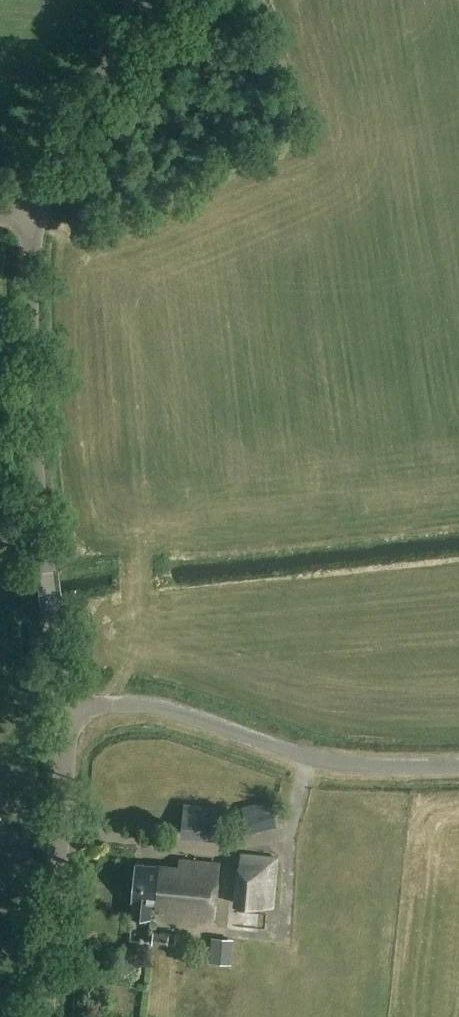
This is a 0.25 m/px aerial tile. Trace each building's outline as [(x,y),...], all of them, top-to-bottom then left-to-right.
[(242,806),(247,828),(277,821),(272,799),(242,806)] [(219,836),(223,805),(184,801),(181,832),(219,836)] [(273,908),(278,859),(242,855),(237,904),(273,908)] [(217,916),(221,864),(181,860),(181,867),(137,864),(132,918),(151,919),(153,906),(159,906),(158,911),(217,916)] [(174,946),(176,934),(153,931),(152,943),(174,946)] [(211,950),(210,962),(231,964),(232,951),(233,939),(229,939),(212,938),(211,950)]
